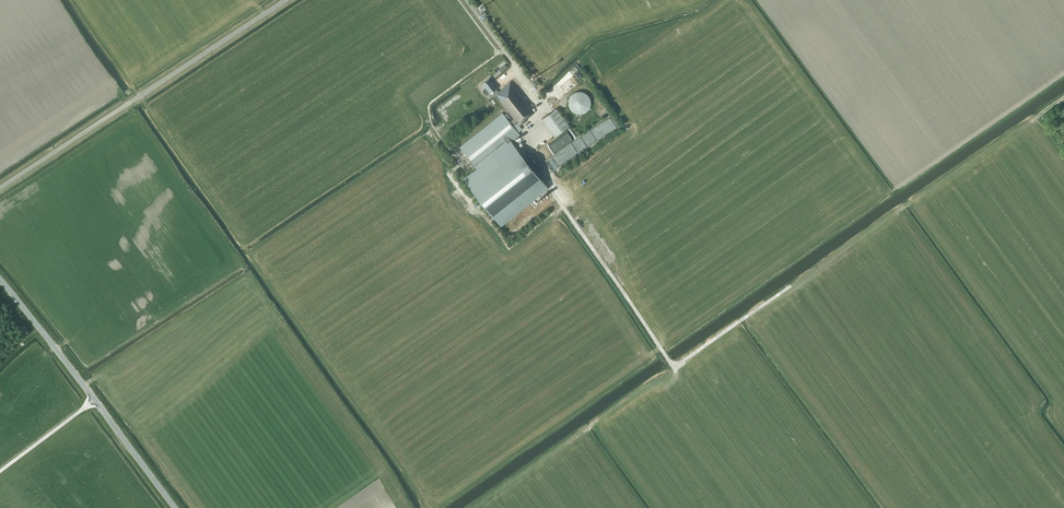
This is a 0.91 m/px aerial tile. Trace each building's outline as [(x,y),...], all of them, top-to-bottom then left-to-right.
[(535,111),(511,82),(498,91),(496,88),(497,87),(489,78),(483,83),(486,87),(484,89),(483,91),(486,94),(488,94),(490,92),(490,93),(492,91),(495,94),(514,118),(518,123),(519,124),(535,111)] [(582,90),(581,90),(580,89),(579,89),(578,90),(577,90),(576,90),(575,91),(574,91),(573,92),(572,92),(572,93),(571,93),(571,94),(570,95),(569,96),(569,97),(569,98),(569,99),(568,99),(568,100),(568,101),(568,102),(568,103),(569,104),(569,105),(569,106),(570,107),(570,108),(571,109),(572,109),(573,110),(573,111),(575,112),(576,112),(577,113),(578,113),(579,113),(580,113),(581,113),(582,113),(583,112),(584,112),(585,112),(586,111),(587,110),(588,110),(588,109),(589,109),(590,108),(590,107),(590,106),(591,106),(591,105),(591,104),(592,102),(592,101),(592,100),(591,99),(591,98),(591,97),(591,96),(590,96),(590,95),(589,94),(588,93),(587,92),(586,91),(585,91),(584,90),(583,90),(582,90)] [(570,125),(567,122),(556,108),(542,119),(555,136),(570,125)] [(503,113),(460,148),(474,165),(476,167),(463,178),(479,198),(501,226),(549,187),(523,155),(526,153),(518,143),(517,142),(516,141),(514,144),(512,142),(520,135),(518,132),(513,126),(518,123),(514,118),(512,120),(510,122),(504,115),(503,113)] [(551,141),(558,151),(575,139),(569,129),(551,141)]
